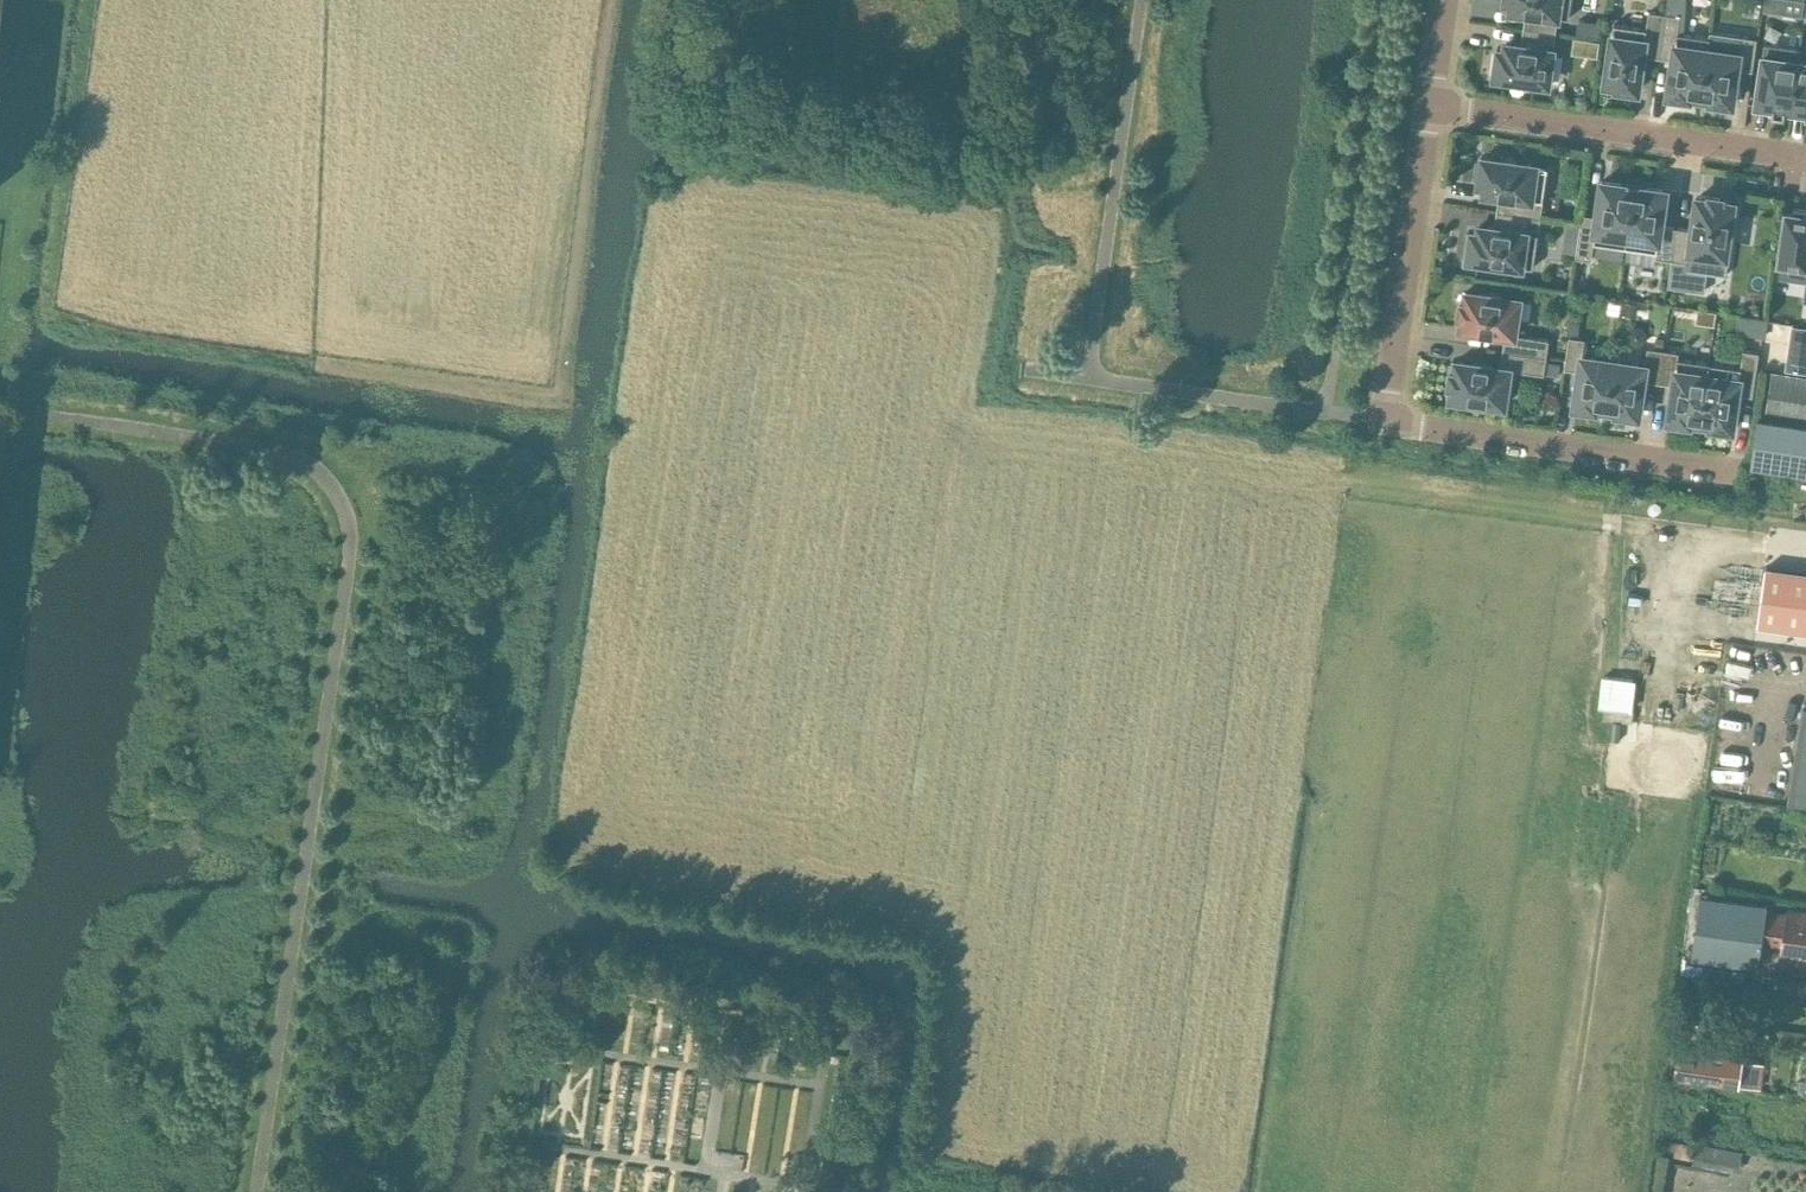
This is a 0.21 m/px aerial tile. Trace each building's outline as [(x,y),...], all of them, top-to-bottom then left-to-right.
[(1556,33),(1558,16),(1569,18),(1572,0),(1506,0),(1506,1),(1512,2),(1511,10),(1526,12),(1524,28),(1556,33)] [(1783,14),(1785,0),(1765,0),(1763,11),(1783,14)] [(1614,24),(1606,83),(1617,84),(1617,87),(1638,90),(1644,55),(1658,57),(1665,14),(1649,11),(1647,28),(1614,24)] [(1665,14),(1658,57),(1673,59),(1668,94),(1690,98),(1690,95),(1701,96),(1709,37),(1678,33),(1680,16),(1665,14)] [(1556,33),(1524,28),(1521,45),(1506,43),(1505,50),(1499,49),(1495,76),(1515,79),(1514,81),(1529,83),(1529,81),(1549,83),(1556,33)] [(1709,37),(1701,96),(1711,98),(1711,101),(1732,104),(1737,68),(1752,70),(1757,38),(1742,36),(1710,32),(1709,37)] [(1792,110),(1799,60),(1800,60),(1802,49),(1765,44),(1756,105),(1773,107),(1772,113),(1785,115),(1786,109),(1792,110)] [(1800,60),(1799,60),(1792,110),(1805,112),(1805,61),(1800,60)] [(1497,211),(1541,217),(1548,166),(1517,162),(1517,159),(1503,157),(1503,160),(1483,157),(1479,184),(1486,184),(1485,192),(1500,194),(1497,211)] [(1594,243),(1626,247),(1634,188),(1624,186),(1624,184),(1602,181),(1597,216),(1582,214),(1576,257),(1592,259),(1594,243)] [(1666,190),(1645,187),(1644,189),(1634,188),(1626,247),(1657,252),(1656,257),(1672,260),(1677,228),(1661,225),(1666,190)] [(1700,197),(1697,197),(1693,230),(1677,228),(1672,260),(1689,262),(1690,251),(1726,256),(1729,238),(1731,238),(1734,221),(1731,220),(1734,202),(1722,200),(1722,198),(1700,195),(1700,197)] [(1777,277),(1805,281),(1805,210),(1801,209),(1794,208),(1793,208),(1793,212),(1787,211),(1786,211),(1782,242),(1777,277)] [(1541,217),(1497,211),(1495,227),(1480,225),(1479,233),(1472,232),(1469,258),(1488,261),(1488,264),(1502,266),(1503,263),(1522,266),(1529,216),(1541,217)] [(1503,350),(1547,356),(1549,339),(1515,335),(1520,298),(1502,296),(1502,293),(1485,291),(1485,293),(1467,291),(1465,303),(1462,303),(1459,325),(1462,325),(1461,327),(1506,334),(1503,350)] [(1768,320),(1755,318),(1752,334),(1765,336),(1768,320)] [(1772,371),(1805,377),(1805,332),(1778,328),(1772,371)] [(1580,370),(1575,406),(1596,409),(1597,406),(1607,408),(1614,360),(1583,355),(1585,338),(1570,336),(1565,368),(1580,370)] [(1646,364),(1614,360),(1607,408),(1618,409),(1617,412),(1639,415),(1644,380),(1659,382),(1664,350),(1648,348),(1646,364)] [(1544,373),(1547,356),(1503,350),(1501,367),(1457,360),(1456,363),(1454,362),(1451,384),(1453,384),(1451,397),(1470,399),(1469,402),(1486,405),(1487,402),(1505,405),(1510,368),(1544,373)] [(1690,422),(1691,420),(1701,421),(1710,362),(1678,358),(1679,352),(1664,350),(1659,382),(1674,384),(1669,419),(1690,422)] [(1759,352),(1744,350),(1741,367),(1710,362),(1701,421),(1712,423),(1711,425),(1733,429),(1738,393),(1753,395),(1759,352)] [(1770,417),(1805,422),(1805,377),(1772,371),(1765,416),(1770,417)] [(1770,467),(1805,473),(1805,424),(1759,416),(1751,464),(1770,467)] [(1757,625),(1805,632),(1805,572),(1765,567),(1757,625)] [(1803,706),(1789,804),(1805,807),(1805,706),(1803,706)] [(1692,945),(1690,957),(1745,965),(1758,966),(1761,945),(1770,947),(1782,949),(1781,956),(1805,959),(1805,913),(1788,911),(1786,918),(1766,914),(1768,903),(1755,901),(1699,893),(1692,945)] [(1761,1064),(1680,1052),(1677,1076),(1758,1088),(1761,1064)] [(1691,1159),(1694,1144),(1667,1139),(1664,1153),(1691,1159)] [(1758,1153),(1697,1142),(1693,1163),(1738,1172),(1739,1168),(1754,1171),(1758,1153)]
